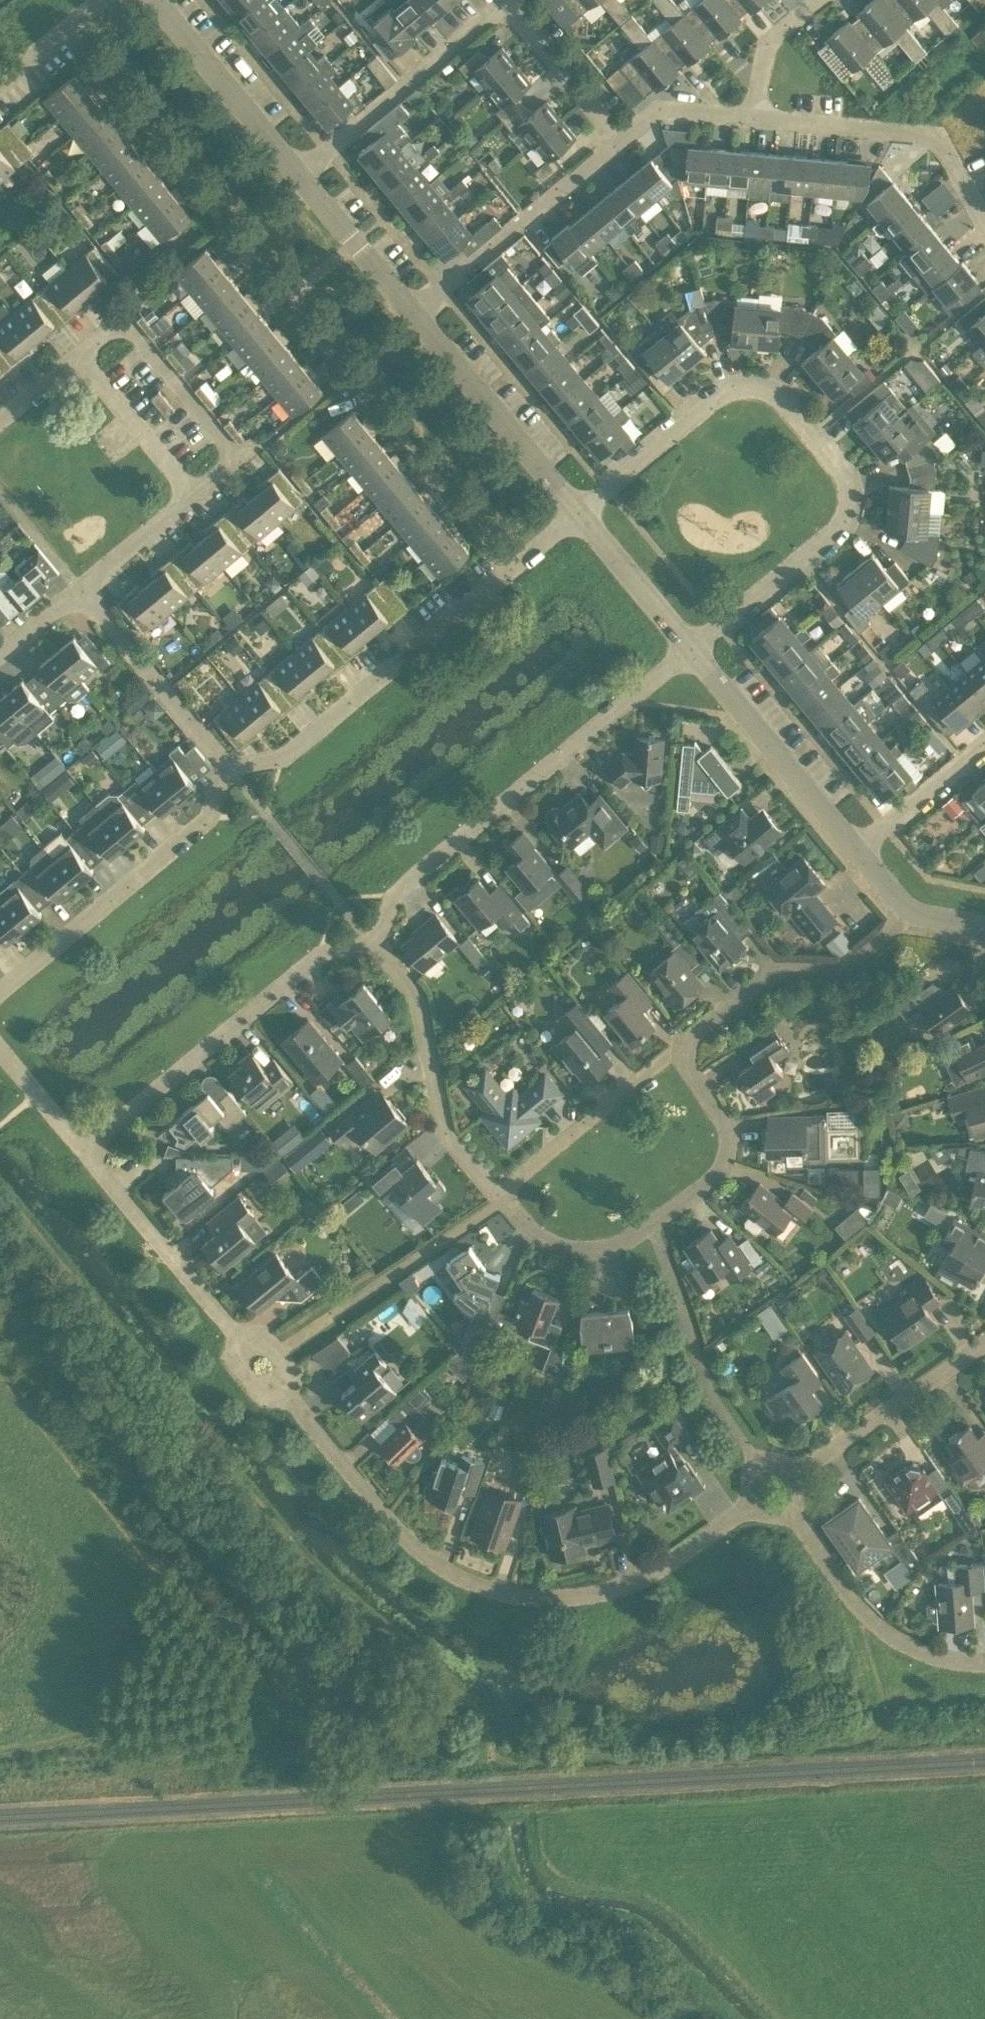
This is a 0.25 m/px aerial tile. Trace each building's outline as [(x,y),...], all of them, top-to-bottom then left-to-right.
[(237,14),(253,0),(226,0),(237,14)] [(237,14),(252,32),(277,12),(285,5),(280,0),(253,0),(237,14)] [(391,57),(417,36),(388,0),(384,0),(370,12),(386,30),(376,39),(391,57)] [(431,19),(416,0),(388,0),(417,36),(415,32),(431,19)] [(443,0),(416,0),(431,19),(448,6),(443,0)] [(597,0),(542,0),(564,27),(597,0)] [(620,23),(632,14),(620,0),(601,0),(620,23)] [(710,45),(708,43),(683,13),(684,13),(673,0),(653,0),(672,22),(652,39),(676,69),(677,69),(686,61),(688,64),(710,45)] [(742,19),(740,17),(739,17),(725,0),(699,0),(684,13),(683,13),(708,43),(717,35),(719,38),(742,19)] [(765,0),(725,0),(739,17),(740,17),(749,9),(751,12),(765,0)] [(850,22),(849,22),(874,52),(875,52),(884,45),(894,36),(915,61),(927,51),(906,26),(884,0),(871,0),(857,12),(859,14),(850,22)] [(906,26),(915,19),(926,10),(946,35),(958,25),(943,6),(938,0),(937,0),(884,0),(906,26)] [(978,9),(979,7),(984,13),(984,12),(984,0),(970,0),(978,9)] [(343,18),(337,10),(332,15),(338,22),(343,18)] [(277,12),(252,32),(267,50),(300,24),(294,16),(286,22),(277,12)] [(656,90),(679,71),(677,69),(676,69),(652,39),(632,14),(620,23),(640,48),(620,66),(631,79),(617,90),(631,107),(654,87),(656,90)] [(300,24),(267,50),(283,69),(308,49),(317,41),(308,31),(316,24),(309,17),(300,24)] [(896,77),(875,52),(874,52),(849,22),(850,22),(848,19),(826,38),(828,40),(818,48),(842,79),(863,62),(884,86),(896,77)] [(972,39),(980,49),(984,45),(984,28),(972,39)] [(345,36),(351,43),(358,38),(352,30),(345,36)] [(467,75),(473,70),(488,88),(517,64),(502,46),(486,59),(478,50),(459,66),(467,75)] [(308,49),(283,69),(298,87),(331,61),(324,53),(317,60),(308,49)] [(387,87),(397,79),(376,54),(366,62),(387,87)] [(331,61),(298,87),(313,106),(338,86),(329,75),(337,69),(331,61)] [(516,95),(531,82),(517,64),(488,88),(502,106),(496,111),(504,120),(523,104),(516,95)] [(44,98),(59,116),(93,88),(87,80),(83,84),(74,73),(44,98)] [(347,97),(338,86),(313,106),(329,125),(350,107),(355,113),(366,104),(355,90),(347,97)] [(93,88),(59,116),(73,134),(104,109),(95,98),(99,95),(93,88)] [(547,100),(531,113),(523,104),(504,120),(512,129),(518,124),(532,142),(561,118),(547,100)] [(409,113),(400,102),(367,129),(375,138),(359,152),(373,170),(400,147),(393,139),(405,130),(398,122),(409,113)] [(104,109),(73,134),(88,151),(122,123),(116,115),(112,119),(104,109)] [(554,154),(576,136),(561,118),(532,142),(547,160),(535,170),(543,180),(562,164),(554,154)] [(34,152),(8,120),(0,127),(0,180),(34,152)] [(122,123),(88,151),(103,169),(133,144),(124,134),(128,130),(122,123)] [(468,135),(464,139),(470,146),(477,140),(473,135),(468,135)] [(434,143),(425,151),(430,157),(439,150),(434,143)] [(651,157),(634,171),(655,196),(672,182),(671,181),(677,176),(673,163),(667,143),(651,157)] [(707,180),(710,147),(667,143),(673,163),(677,176),(685,177),(685,178),(707,180)] [(133,144),(103,169),(117,186),(151,158),(145,150),(141,154),(133,144)] [(400,147),(373,170),(388,187),(415,165),(400,147)] [(710,147),(707,180),(728,182),(731,149),(710,147)] [(752,151),(731,149),(728,182),(749,184),(752,151)] [(421,164),(430,157),(425,151),(416,158),(421,164)] [(770,186),(773,153),(752,151),(749,184),(748,194),(767,196),(767,185),(770,186)] [(792,188),(791,188),(794,155),(773,153),(770,186),(769,198),(791,200),(792,188)] [(794,155),(791,188),(792,188),(813,190),(815,157),(794,155)] [(486,164),(492,172),(500,166),(494,157),(486,164)] [(815,157),(813,190),(834,192),(836,159),(815,157)] [(151,158),(117,186),(132,204),(162,179),(153,169),(157,165),(151,158)] [(836,159),(834,192),(863,194),(869,181),(871,166),(858,165),(858,161),(836,159)] [(878,163),(869,181),(863,194),(867,201),(881,218),(906,197),(892,181),(878,163)] [(402,204),(429,182),(415,165),(388,187),(402,204)] [(42,173),(50,183),(56,178),(48,168),(42,173)] [(655,196),(634,171),(618,184),(639,209),(655,196)] [(64,188),(56,178),(50,183),(58,192),(64,188)] [(462,178),(453,185),(459,192),(468,184),(462,178)] [(932,215),(954,200),(939,178),(917,194),(932,215)] [(162,179),(132,204),(146,221),(180,193),(174,186),(170,189),(162,179)] [(416,222),(443,199),(429,182),(402,204),(416,222)] [(639,209),(618,184),(602,198),(622,224),(630,233),(647,219),(639,209)] [(450,199),(459,192),(453,185),(444,193),(450,199)] [(187,201),(180,193),(146,221),(161,239),(191,214),(182,204),(187,201)] [(895,234),(920,213),(906,197),(881,218),(873,225),(879,234),(887,234),(889,237),(894,233),(895,234)] [(585,212),(606,237),(622,224),(602,198),(585,212)] [(430,239),(457,216),(443,199),(416,222),(430,239)] [(71,208),(79,218),(85,213),(77,203),(71,208)] [(570,225),(567,223),(592,252),(591,250),(606,237),(585,212),(570,225)] [(93,223),(85,213),(79,218),(87,227),(93,223)] [(908,250),(933,230),(920,213),(895,234),(908,250)] [(473,232),(482,242),(502,225),(494,215),(473,232)] [(716,227),(724,228),(725,216),(717,215),(716,227)] [(472,234),(457,216),(430,239),(445,257),(472,234)] [(725,216),(724,228),(723,233),(745,235),(746,223),(732,222),(733,217),(725,216)] [(598,260),(592,252),(567,223),(551,236),(553,238),(543,246),(558,265),(568,257),(582,273),(598,260)] [(800,235),(808,236),(809,224),(801,223),(800,235)] [(757,236),(765,237),(767,225),(759,224),(757,236)] [(817,225),(809,224),(808,236),(816,236),(817,225)] [(775,225),(767,225),(765,237),(773,237),(775,225)] [(933,230),(908,250),(899,258),(913,274),(922,267),(947,246),(933,230)] [(668,232),(662,237),(669,246),(675,241),(668,232)] [(663,251),(669,246),(662,237),(655,242),(663,251)] [(100,243),(108,253),(114,248),(106,238),(100,243)] [(95,244),(67,267),(90,294),(98,287),(104,288),(105,289),(121,276),(95,244)] [(947,246),(922,267),(913,274),(926,291),(934,285),(962,261),(960,262),(947,246)] [(175,272),(190,290),(224,262),(218,255),(214,258),(205,247),(175,272)] [(122,258),(114,248),(108,253),(116,263),(122,258)] [(847,258),(855,267),(867,257),(862,250),(858,254),(855,251),(847,258)] [(490,278),(469,295),(484,313),(521,282),(507,265),(510,263),(501,252),(482,268),(490,278)] [(867,257),(855,267),(860,273),(873,263),(867,257)] [(635,259),(629,264),(636,273),(642,268),(635,259)] [(956,293),(975,277),(962,261),(934,285),(946,300),(941,304),(950,314),(964,303),(956,293)] [(224,262),(190,290),(205,308),(235,283),(227,273),(231,270),(224,262)] [(630,279),(636,273),(629,264),(623,269),(630,279)] [(824,278),(828,271),(822,265),(814,269),(816,277),(824,278)] [(67,267),(41,289),(67,321),(82,308),(81,307),(82,300),(90,294),(67,267)] [(546,275),(554,285),(562,279),(553,268),(546,275)] [(571,290),(562,279),(554,285),(555,286),(551,289),(559,299),(571,290)] [(885,297),(894,289),(889,283),(887,285),(881,279),(871,287),(882,300),(885,297)] [(521,282),(484,313),(498,331),(536,300),(521,282)] [(235,283),(205,308),(219,326),(253,297),(247,290),(243,293),(235,283)] [(645,291),(640,284),(629,293),(638,304),(644,299),(645,291)] [(52,333),(67,321),(41,289),(14,311),(36,338),(44,332),(51,332),(52,333)] [(900,295),(894,289),(885,297),(890,303),(900,295)] [(969,326),(982,343),(984,340),(984,296),(954,321),(963,331),(969,326)] [(253,297),(219,326),(234,343),(264,318),(256,308),(260,305),(253,297)] [(733,324),(732,344),(755,346),(759,307),(737,305),(737,299),(717,297),(705,301),(712,326),(724,323),(733,324)] [(536,300),(498,331),(513,348),(540,326),(550,317),(536,300)] [(781,303),(781,309),(759,307),(755,346),(778,348),(780,328),(789,329),(800,335),(813,311),(801,305),(781,303)] [(583,304),(574,312),(581,321),(591,314),(583,304)] [(677,318),(680,322),(663,336),(688,367),(706,352),(694,336),(701,330),(692,305),(677,318)] [(0,322),(0,349),(13,365),(29,352),(28,351),(28,345),(36,338),(14,311),(0,322)] [(837,333),(824,318),(813,311),(800,335),(811,341),(817,348),(801,361),(816,379),(848,353),(833,336),(837,333)] [(136,318),(144,328),(150,323),(142,314),(136,318)] [(590,331),(599,324),(591,314),(581,321),(590,331)] [(264,318),(234,343),(248,361),(282,332),(276,325),(272,328),(264,318)] [(158,333),(150,323),(144,328),(152,338),(158,333)] [(552,328),(546,333),(540,326),(513,348),(528,366),(555,344),(561,339),(552,328)] [(673,385),(670,382),(688,367),(663,336),(657,328),(629,351),(664,392),(673,385)] [(599,336),(614,354),(620,349),(605,331),(599,336)] [(282,332),(248,361),(263,378),(293,353),(285,343),(289,340),(282,332)] [(542,384),(569,361),(555,344),(528,366),(542,384)] [(13,365),(0,349),(0,376),(13,365)] [(165,354),(173,363),(179,359),(171,349),(165,354)] [(293,353),(263,378),(277,396),(312,367),(305,360),(301,363),(293,353)] [(864,368),(861,370),(848,353),(816,379),(831,397),(847,384),(854,393),(872,377),(864,368)] [(625,374),(634,367),(627,357),(617,365),(625,374)] [(926,390),(940,379),(924,359),(920,360),(917,360),(913,360),(910,358),(904,363),(926,390)] [(187,368),(179,359),(173,363),(181,373),(187,368)] [(569,361),(542,384),(557,401),(584,379),(569,361)] [(950,369),(945,362),(938,368),(943,374),(950,369)] [(318,375),(312,367),(277,396),(292,414),(322,389),(314,378),(318,375)] [(646,381),(634,367),(625,374),(620,379),(631,393),(646,381)] [(949,382),(957,391),(966,383),(959,374),(949,382)] [(584,379),(557,401),(571,419),(598,396),(584,379)] [(974,393),(966,383),(957,391),(965,400),(974,393)] [(194,389),(202,399),(208,394),(200,384),(194,389)] [(867,409),(852,422),(867,440),(898,415),(883,397),(886,394),(878,384),(859,400),(867,409)] [(175,408),(159,389),(151,396),(166,415),(175,408)] [(216,403),(208,394),(202,399),(210,408),(216,403)] [(586,436),(613,414),(598,396),(571,419),(586,436)] [(636,442),(620,422),(631,413),(624,405),(613,414),(586,436),(601,454),(619,439),(627,449),(636,442)] [(905,454),(910,462),(932,455),(943,452),(929,435),(932,432),(909,405),(898,415),(867,440),(882,458),(895,447),(901,455),(904,453),(905,454)] [(984,424),(984,408),(977,415),(984,424)] [(322,434),(337,452),(371,424),(365,416),(361,420),(352,409),(322,434)] [(224,424),(232,434),(237,429),(229,419),(224,424)] [(371,424),(337,452),(351,470),(382,445),(373,435),(377,431),(371,424)] [(245,438),(237,429),(232,434),(240,443),(245,438)] [(382,445),(351,470),(366,487),(400,459),(394,452),(390,455),(382,445)] [(932,455),(910,462),(906,464),(910,475),(909,485),(889,483),(887,506),(927,510),(929,487),(934,487),(936,466),(932,455)] [(400,459),(366,487),(380,505),(411,480),(402,470),(406,466),(400,459)] [(263,488),(255,494),(278,521),(305,499),(279,467),(263,480),(264,481),(263,488)] [(291,474),(299,483),(305,479),(297,469),(291,474)] [(313,488),(305,479),(299,483),(307,493),(313,488)] [(411,480),(380,505),(395,523),(429,494),(423,487),(419,490),(411,480)] [(328,519),(334,514),(326,504),(331,501),(324,493),(314,501),(328,519)] [(251,543),(278,521),(255,494),(248,501),(241,500),(240,499),(225,512),(251,543)] [(429,494),(395,523),(409,540),(440,515),(431,505),(435,502),(429,494)] [(939,534),(925,533),(927,510),(887,506),(885,530),(907,532),(906,537),(900,547),(931,566),(937,555),(939,534)] [(224,566),(251,543),(225,512),(209,524),(210,525),(209,532),(202,538),(224,566)] [(342,524),(334,514),(328,519),(336,528),(342,524)] [(440,515),(409,540),(424,558),(458,529),(452,522),(448,525),(440,515)] [(464,537),(458,529),(424,558),(439,576),(469,551),(461,540),(464,537)] [(197,588),(224,566),(202,538),(194,545),(187,544),(186,543),(171,556),(197,588)] [(349,544),(357,554),(363,549),(355,539),(349,544)] [(10,616),(48,585),(46,583),(59,572),(39,547),(26,558),(24,557),(16,564),(15,567),(22,574),(15,580),(6,569),(0,569),(0,604),(10,616)] [(371,559),(363,549),(357,554),(365,563),(371,559)] [(885,568),(873,552),(855,567),(880,598),(898,584),(900,587),(910,579),(895,560),(885,568)] [(333,564),(325,554),(315,562),(323,572),(333,564)] [(156,576),(148,583),(170,610),(197,588),(171,556),(156,569),(156,570),(156,576)] [(320,574),(312,563),(298,574),(307,584),(320,574)] [(870,622),(862,613),(880,598),(855,567),(837,582),(854,604),(845,611),(860,630),(870,622)] [(926,567),(920,571),(930,582),(939,573),(926,567)] [(981,578),(973,569),(964,577),(971,586),(981,578)] [(384,575),(375,584),(383,594),(393,586),(384,575)] [(276,577),(271,580),(270,585),(274,590),(282,584),(276,577)] [(143,632),(170,610),(148,583),(140,589),(134,589),(133,588),(117,601),(143,632)] [(375,584),(348,606),(370,633),(378,626),(384,627),(385,628),(401,615),(383,594),(375,584)] [(393,586),(383,594),(401,615),(411,607),(393,586)] [(821,600),(821,605),(824,609),(830,604),(825,597),(821,600)] [(977,597),(967,605),(975,614),(984,606),(977,597)] [(844,619),(831,603),(830,604),(824,609),(823,610),(836,626),(844,619)] [(10,616),(0,604),(0,625),(10,616)] [(770,622),(752,637),(767,655),(794,633),(779,615),(771,605),(762,613),(770,622)] [(966,622),(975,614),(967,605),(958,612),(966,622)] [(362,639),(370,633),(348,606),(321,628),(347,660),(362,647),(362,646),(362,639)] [(261,632),(270,625),(262,615),(253,623),(261,632)] [(845,622),(839,626),(847,636),(852,632),(845,622)] [(794,633),(767,655),(781,673),(809,650),(801,642),(811,634),(804,625),(794,633)] [(917,625),(910,630),(915,637),(922,631),(917,625)] [(943,625),(934,632),(942,641),(951,634),(943,625)] [(211,635),(216,641),(224,634),(219,628),(211,635)] [(321,628),(294,650),(316,677),(324,671),(331,671),(332,672),(347,660),(321,628)] [(933,649),(942,641),(934,632),(925,640),(933,649)] [(84,647),(74,636),(57,650),(81,679),(98,665),(101,669),(110,661),(93,640),(84,647)] [(244,645),(236,636),(228,642),(236,652),(244,645)] [(888,642),(878,650),(888,662),(897,655),(888,642)] [(818,643),(809,650),(781,673),(796,690),(823,668),(832,660),(818,643)] [(857,651),(865,661),(872,655),(864,645),(857,651)] [(40,664),(50,676),(41,683),(58,704),(67,697),(69,700),(77,698),(89,688),(81,679),(57,650),(40,664)] [(309,684),(316,677),(294,650),(267,672),(293,704),(309,691),(308,690),(309,684)] [(984,694),(984,659),(983,657),(967,671),(984,694)] [(911,668),(903,659),(893,667),(901,677),(911,668)] [(823,668),(796,690),(810,708),(838,686),(830,677),(839,669),(832,661),(823,668)] [(868,670),(878,682),(887,675),(877,663),(868,670)] [(973,713),(984,704),(984,694),(967,671),(950,685),(973,713)] [(267,672),(240,694),(263,722),(271,715),(277,716),(278,717),(293,704),(267,672)] [(909,689),(947,735),(973,713),(950,685),(936,696),(921,678),(909,689)] [(32,690),(23,679),(5,693),(37,731),(54,717),(49,711),(58,704),(41,683),(32,690)] [(884,691),(890,700),(902,691),(895,682),(884,691)] [(123,702),(131,712),(152,694),(143,684),(123,702)] [(838,686),(810,708),(825,726),(852,703),(838,686)] [(892,701),(900,710),(911,701),(903,692),(892,701)] [(7,747),(15,740),(17,742),(26,740),(37,731),(5,693),(0,697),(0,739),(7,747)] [(255,728),(263,722),(240,694),(213,717),(239,749),(255,736),(254,735),(255,728)] [(852,703),(825,726),(839,743),(867,721),(876,713),(861,696),(852,703)] [(151,713),(158,713),(165,708),(156,698),(146,706),(151,713)] [(922,725),(927,720),(918,709),(912,714),(922,725)] [(117,724),(109,715),(100,722),(107,732),(117,724)] [(867,721),(839,743),(854,761),(881,738),(867,721)] [(947,744),(932,726),(924,733),(939,751),(947,744)] [(630,776),(659,779),(662,738),(637,736),(636,753),(622,751),(605,766),(621,785),(630,776)] [(75,744),(82,752),(90,746),(83,738),(75,744)] [(113,750),(104,738),(95,746),(104,757),(113,750)] [(881,738),(854,761),(868,778),(896,756),(881,738)] [(695,743),(683,742),(677,808),(689,809),(691,787),(714,790),(721,784),(728,793),(741,781),(711,744),(704,750),(695,740),(695,743)] [(169,751),(172,755),(155,769),(179,798),(197,784),(187,772),(205,757),(194,744),(185,752),(178,744),(169,751)] [(92,748),(83,756),(89,764),(98,756),(92,748)] [(56,755),(31,775),(40,787),(66,767),(56,755)] [(919,784),(911,774),(896,756),(868,778),(883,796),(901,781),(910,791),(919,784)] [(42,788),(50,798),(75,778),(67,768),(42,788)] [(139,783),(135,779),(126,787),(144,808),(153,801),(162,812),(179,798),(155,769),(139,783)] [(984,806),(984,780),(972,791),(984,806)] [(145,827),(135,815),(144,808),(126,787),(118,793),(110,792),(96,803),(104,812),(128,841),(145,827)] [(608,829),(615,836),(627,826),(601,795),(589,804),(579,792),(560,808),(558,805),(553,806),(549,809),(547,814),(549,817),(547,819),(570,847),(590,830),(597,838),(608,829)] [(952,794),(942,802),(951,812),(960,804),(952,794)] [(16,809),(25,819),(35,811),(27,800),(16,809)] [(729,842),(744,861),(781,830),(762,807),(750,817),(741,806),(704,837),(717,853),(729,842)] [(101,843),(111,855),(128,841),(104,812),(87,826),(84,822),(75,830),(92,851),(101,843)] [(3,822),(12,833),(22,825),(13,814),(3,822)] [(64,836),(56,836),(44,845),(76,884),(93,870),(83,858),(92,851),(75,830),(65,837),(64,836)] [(506,867),(526,891),(553,869),(533,846),(534,845),(523,831),(505,845),(516,858),(506,867)] [(630,838),(640,851),(648,845),(637,832),(630,838)] [(651,832),(650,847),(663,848),(664,833),(651,832)] [(702,848),(695,840),(686,847),(693,856),(702,848)] [(49,886),(59,898),(76,884),(44,845),(43,846),(51,855),(35,869),(32,865),(23,872),(40,894),(49,886)] [(791,910),(813,937),(835,918),(813,891),(824,882),(803,856),(766,887),(787,913),(791,910)] [(981,880),(984,877),(984,862),(973,871),(981,880)] [(575,900),(588,889),(567,864),(554,875),(575,900)] [(41,912),(32,901),(40,894),(23,872),(14,880),(17,884),(0,898),(24,927),(41,912)] [(520,929),(530,921),(511,899),(502,906),(479,878),(455,897),(479,926),(493,914),(502,925),(511,918),(520,929)] [(696,910),(684,920),(691,929),(719,964),(737,965),(743,961),(744,943),(737,934),(740,931),(740,929),(748,923),(720,889),(695,909),(696,910)] [(7,941),(24,927),(0,898),(0,897),(0,932),(7,941)] [(658,919),(653,923),(672,946),(671,947),(674,950),(650,970),(668,991),(665,993),(676,1006),(703,983),(689,967),(700,959),(682,938),(657,907),(652,911),(658,919)] [(403,944),(423,968),(457,940),(435,913),(420,926),(422,929),(403,944)] [(826,942),(837,956),(852,943),(841,930),(826,942)] [(469,936),(459,944),(478,967),(488,959),(469,936)] [(493,970),(487,964),(481,969),(487,975),(493,970)] [(642,1031),(643,1032),(654,1023),(636,1000),(645,993),(627,971),(609,986),(619,999),(606,1010),(631,1040),(642,1031)] [(351,1022),(364,1038),(392,1015),(364,981),(345,996),(341,991),(328,1003),(346,1025),(351,1022)] [(910,1024),(912,1022),(936,1028),(938,1031),(971,1008),(954,985),(949,989),(933,982),(898,1006),(910,1024)] [(575,1065),(586,1079),(611,1059),(591,1035),(600,1027),(578,1000),(559,1016),(570,1030),(553,1045),(572,1068),(575,1065)] [(283,1040),(316,1080),(342,1058),(308,1019),(283,1040)] [(783,1071),(775,1059),(789,1050),(776,1031),(752,1047),(759,1057),(740,1070),(760,1100),(775,1089),(769,1080),(783,1071)] [(957,1082),(984,1070),(984,1041),(976,1045),(971,1034),(941,1047),(957,1082)] [(230,1073),(259,1108),(293,1081),(273,1058),(263,1066),(253,1054),(230,1073)] [(365,1086),(375,1078),(356,1055),(346,1064),(365,1086)] [(539,1119),(534,1114),(561,1092),(545,1073),(519,1095),(513,1088),(506,1094),(486,1069),(467,1084),(487,1109),(482,1113),(508,1144),(539,1119)] [(211,1121),(218,1115),(224,1122),(225,1123),(226,1124),(227,1124),(229,1125),(230,1125),(232,1124),(233,1123),(247,1112),(236,1099),(218,1078),(217,1077),(215,1076),(214,1076),(213,1076),(211,1076),(209,1077),(208,1077),(207,1078),(206,1079),(206,1081),(205,1081),(205,1082),(205,1084),(205,1085),(205,1086),(206,1087),(206,1088),(208,1091),(170,1123),(165,1134),(186,1142),(199,1131),(202,1135),(214,1125),(211,1121)] [(983,1098),(980,1087),(948,1096),(954,1116),(969,1112),(974,1131),(984,1128),(984,1129),(984,1098),(983,1098)] [(320,1103),(328,1112),(338,1103),(330,1095),(320,1103)] [(374,1110),(366,1101),(349,1115),(344,1110),(326,1125),(340,1142),(358,1128),(375,1149),(408,1122),(388,1098),(374,1110)] [(823,1117),(823,1114),(768,1116),(769,1128),(766,1128),(767,1153),(786,1153),(786,1163),(807,1163),(807,1159),(824,1159),(823,1125),(827,1125),(827,1126),(857,1126),(856,1107),(827,1108),(827,1117),(823,1117)] [(279,1153),(301,1133),(289,1120),(267,1140),(279,1153)] [(320,1125),(284,1155),(296,1170),(332,1140),(320,1125)] [(929,1148),(938,1163),(949,1156),(942,1145),(933,1145),(929,1148)] [(970,1146),(966,1168),(977,1171),(971,1201),(984,1204),(984,1149),(970,1146)] [(173,1185),(164,1193),(182,1215),(189,1215),(217,1192),(211,1185),(231,1169),(231,1156),(233,1156),(233,1155),(176,1155),(176,1170),(172,1174),(171,1174),(171,1182),(173,1185)] [(444,1185),(439,1178),(435,1180),(417,1158),(403,1170),(395,1160),(372,1179),(389,1199),(399,1191),(415,1210),(431,1197),(435,1201),(444,1193),(445,1193),(445,1192),(445,1191),(446,1190),(446,1189),(446,1188),(445,1187),(445,1186),(444,1185)] [(291,1174),(281,1162),(267,1173),(277,1186),(291,1174)] [(880,1194),(880,1166),(864,1166),(864,1194),(880,1194)] [(756,1231),(760,1231),(765,1225),(774,1233),(789,1213),(800,1221),(811,1207),(792,1192),(785,1202),(760,1182),(741,1206),(752,1215),(747,1220),(748,1224),(756,1231)] [(907,1185),(911,1192),(919,1187),(917,1183),(913,1182),(907,1185)] [(881,1199),(896,1207),(902,1196),(887,1188),(881,1199)] [(357,1189),(340,1204),(347,1212),(364,1198),(357,1189)] [(204,1243),(223,1266),(256,1239),(243,1223),(255,1213),(240,1196),(221,1211),(230,1222),(204,1243)] [(942,1226),(949,1214),(926,1201),(919,1214),(942,1226)] [(869,1219),(875,1210),(862,1205),(860,1207),(848,1217),(857,1227),(868,1218),(869,1219)] [(951,1247),(936,1273),(955,1284),(959,1277),(972,1285),(984,1262),(984,1250),(974,1243),(981,1232),(954,1217),(940,1241),(951,1247)] [(711,1282),(708,1277),(723,1268),(730,1279),(751,1266),(734,1241),(724,1248),(711,1228),(685,1245),(698,1264),(687,1271),(699,1290),(711,1282)] [(475,1292),(479,1296),(480,1297),(473,1309),(475,1311),(479,1313),(495,1320),(499,1309),(506,1294),(494,1289),(500,1274),(485,1267),(470,1245),(447,1261),(457,1276),(460,1273),(467,1284),(470,1287),(471,1289),(475,1292)] [(259,1309),(290,1284),(302,1299),(325,1280),(313,1265),(297,1278),(276,1253),(239,1284),(259,1309)] [(842,1266),(842,1260),(837,1256),(832,1259),(831,1265),(836,1268),(842,1266)] [(937,1323),(927,1307),(939,1299),(923,1276),(893,1297),(896,1301),(881,1311),(904,1345),(937,1323)] [(532,1326),(528,1337),(551,1346),(543,1368),(563,1376),(566,1346),(555,1342),(562,1324),(549,1319),(558,1296),(533,1286),(528,1300),(521,1297),(513,1319),(532,1326)] [(786,1293),(776,1299),(781,1308),(791,1302),(786,1293)] [(415,1300),(403,1310),(413,1322),(425,1312),(415,1300)] [(787,1327),(770,1303),(757,1312),(774,1336),(787,1327)] [(583,1348),(635,1343),(632,1318),(629,1306),(581,1311),(580,1324),(583,1348)] [(858,1306),(844,1315),(862,1340),(875,1331),(858,1306)] [(499,1309),(495,1320),(491,1330),(489,1333),(503,1339),(513,1315),(499,1309)] [(495,1320),(479,1313),(475,1323),(491,1330),(495,1320)] [(816,1351),(842,1389),(872,1368),(846,1330),(816,1351)] [(321,1368),(345,1350),(333,1332),(308,1350),(321,1368)] [(722,1339),(714,1345),(718,1351),(726,1345),(722,1339)] [(342,1393),(362,1418),(397,1390),(379,1368),(387,1362),(376,1349),(354,1367),(362,1376),(342,1393)] [(473,1369),(456,1351),(446,1360),(463,1379),(473,1369)] [(781,1366),(791,1380),(765,1398),(778,1417),(791,1407),(799,1419),(822,1402),(808,1382),(818,1375),(802,1352),(781,1366)] [(397,1461),(435,1425),(415,1405),(428,1392),(419,1384),(387,1415),(398,1426),(380,1443),(397,1461)] [(544,1396),(541,1405),(554,1410),(559,1397),(553,1395),(551,1399),(544,1396)] [(498,1413),(503,1403),(494,1399),(489,1408),(498,1413)] [(674,1414),(654,1427),(667,1447),(636,1468),(658,1502),(662,1499),(669,1508),(705,1484),(696,1470),(693,1472),(673,1443),(687,1434),(674,1414)] [(386,1416),(368,1429),(374,1438),(392,1425),(386,1416)] [(959,1480),(984,1462),(984,1464),(984,1446),(969,1424),(947,1440),(956,1451),(945,1459),(959,1480)] [(607,1447),(585,1452),(593,1486),(615,1480),(607,1447)] [(460,1488),(473,1492),(484,1461),(462,1454),(459,1463),(442,1457),(437,1470),(435,1469),(431,1480),(425,1483),(424,1487),(426,1495),(441,1500),(441,1506),(443,1509),(447,1510),(453,1507),(460,1488)] [(534,1458),(517,1456),(514,1487),(531,1489),(534,1458)] [(920,1514),(944,1497),(966,1529),(976,1522),(937,1465),(927,1472),(923,1467),(922,1469),(919,1464),(910,1462),(906,1466),(905,1464),(885,1478),(893,1489),(890,1491),(898,1503),(901,1501),(907,1508),(914,1504),(920,1514)] [(512,1524),(508,1523),(515,1497),(489,1488),(476,1525),(489,1529),(485,1539),(504,1545),(512,1524)] [(824,1520),(857,1568),(891,1544),(912,1574),(920,1560),(898,1528),(886,1536),(859,1496),(824,1520)] [(608,1502),(576,1510),(583,1542),(616,1535),(608,1502)] [(585,1547),(583,1542),(576,1510),(575,1505),(541,1513),(551,1555),(585,1547)] [(976,1524),(967,1530),(970,1535),(977,1537),(982,1534),(976,1524)] [(928,1613),(934,1617),(941,1616),(941,1625),(972,1622),(969,1588),(984,1587),(982,1562),(956,1564),(957,1581),(938,1582),(939,1598),(932,1598),(929,1600),(927,1603),(928,1613)]
